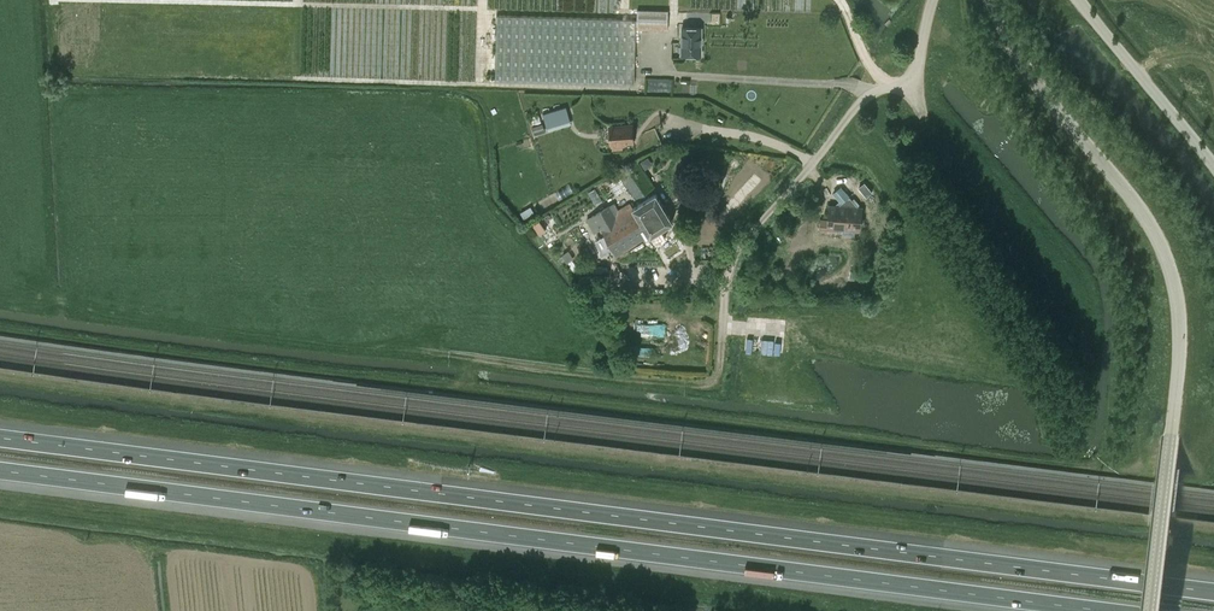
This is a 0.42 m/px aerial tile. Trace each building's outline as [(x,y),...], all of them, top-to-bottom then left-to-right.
[(497,15),(495,81),(634,84),(636,29),(637,29),(668,30),(669,11),(669,10),(637,9),(637,19),(621,18),(615,18),(497,15)] [(682,27),(682,54),(701,55),(701,27),(682,27)] [(672,56),(679,56),(679,45),(671,45),(672,56)] [(671,89),(672,78),(647,77),(647,88),(671,89)] [(566,106),(543,113),(549,131),(557,128),(555,124),(570,119),(566,106)] [(542,122),(532,126),(534,132),(544,128),(542,122)] [(623,148),(622,143),(633,142),(632,123),(610,125),(611,144),(613,144),(613,149),(623,148)] [(654,186),(638,161),(637,159),(619,173),(635,198),(654,186)] [(846,180),(832,193),(840,202),(854,189),(846,180)] [(873,192),(865,182),(858,187),(866,197),(873,192)] [(555,190),(559,197),(573,191),(570,184),(555,190)] [(673,221),(664,207),(656,193),(633,207),(615,217),(610,207),(595,217),(600,226),(617,256),(647,237),(649,240),(651,240),(653,241),(655,241),(658,239),(661,237),(663,234),(665,233),(665,232),(662,228),(673,221)] [(820,220),(820,230),(843,231),(842,236),(855,237),(855,232),(861,232),(861,230),(863,207),(859,207),(849,196),(845,199),(841,203),(838,205),(829,205),(827,220),(820,220)] [(520,214),(523,220),(533,214),(529,208),(520,214)] [(574,258),(568,250),(561,255),(567,263),(568,262),(572,260),(574,258)]
